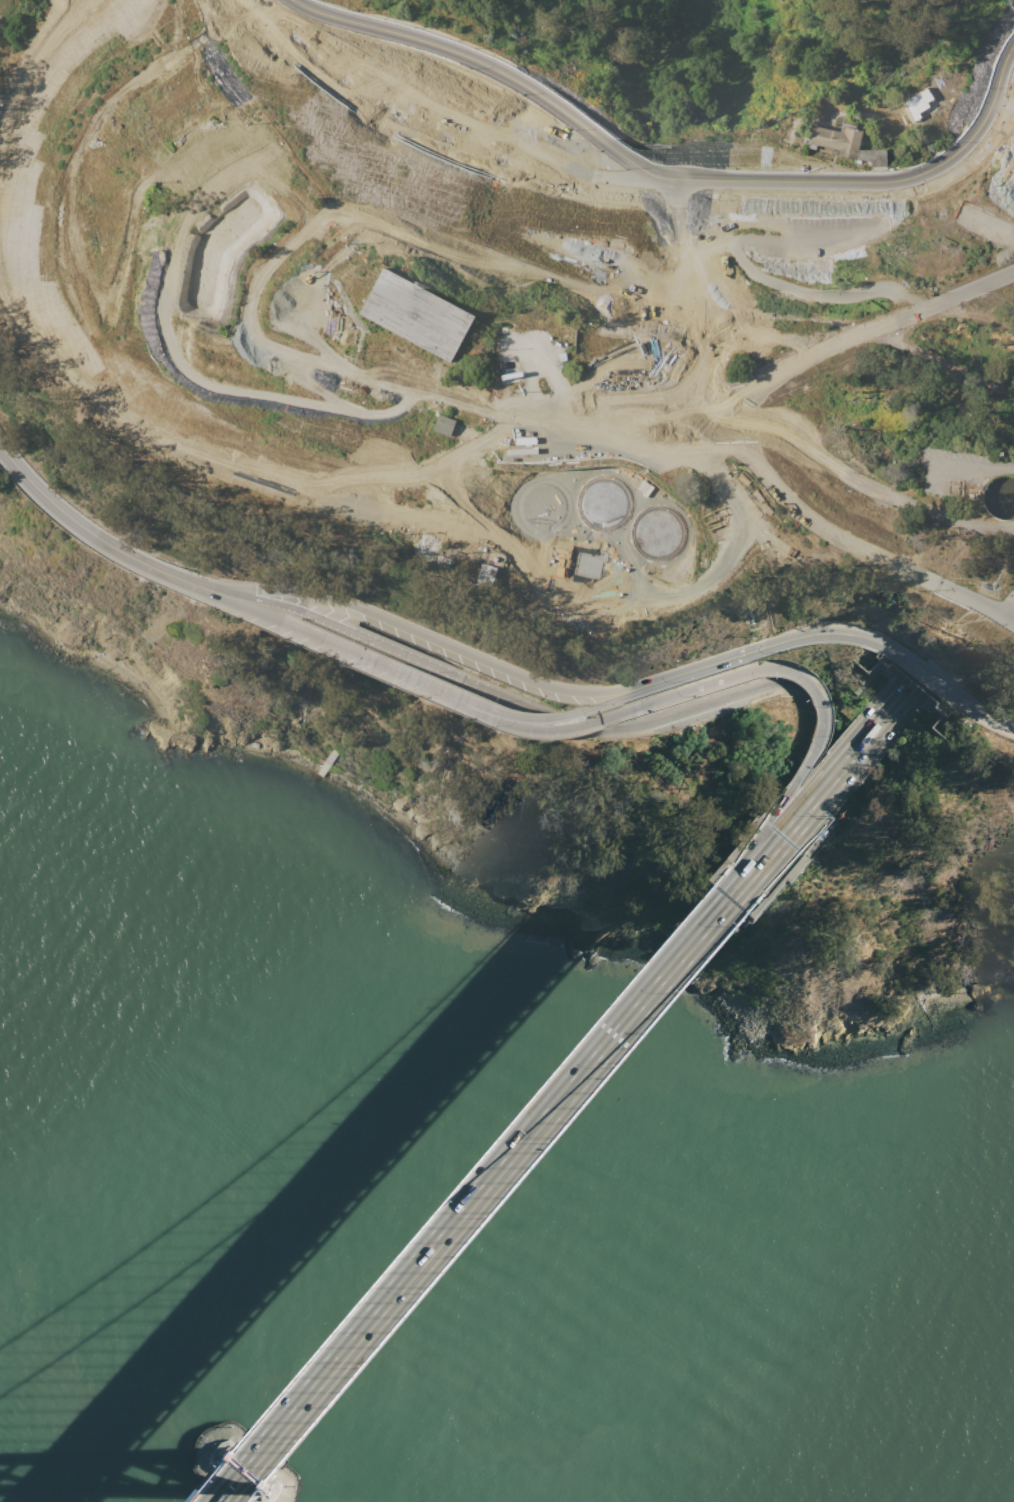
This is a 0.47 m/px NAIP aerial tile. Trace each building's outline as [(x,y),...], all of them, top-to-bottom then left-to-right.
[(868,131),(866,136),(872,138),(872,149),(891,148),(891,166),(875,166),(875,161),(861,158),(861,159),(843,155),(844,150),(821,144),(820,149),(807,146),(812,124),(818,126),(818,125),(848,133),(848,132),(844,131),(847,122),(862,125),(861,129),(868,131)] [(356,315),(380,268),(470,314),(446,362),(356,315)] [(457,421),(451,437),(434,431),(440,415),(457,421)] [(629,499),(629,507),(626,514),(621,521),(614,525),(606,527),(597,527),(590,523),(584,517),(580,510),(579,501),(580,493),(585,486),(591,481),(599,478),(607,477),(615,480),(621,484),(626,491),(629,499)] [(567,503),(567,511),(565,519),(559,525),(553,530),(544,532),(536,531),(528,528),(522,522),(519,514),(518,506),(519,498),(523,491),(530,485),(537,482),(545,482),(553,484),(560,489),(565,495),(567,503)] [(683,530),(683,538),(681,546),(675,552),(669,557),(660,559),(652,558),(644,554),(638,549),(635,541),(634,533),(635,525),(639,517),(646,512),(653,509),(661,509),(669,511),(676,516),(681,522),(683,530)] [(444,520),(440,530),(428,524),(430,519),(432,515),(444,520)] [(497,587),(481,583),(487,563),(502,567),(497,587)] [(874,656),(884,665),(887,662),(888,663),(884,666),(872,656),(875,652),(876,653),(874,656)] [(932,706),(943,715),(945,712),(946,713),(943,717),(930,706),(933,703),(934,703),(932,706)] [(337,753),(321,777),(315,773),(332,749),(337,753)] [(213,1457),(221,1447),(268,1488),(260,1497),(213,1457)]
